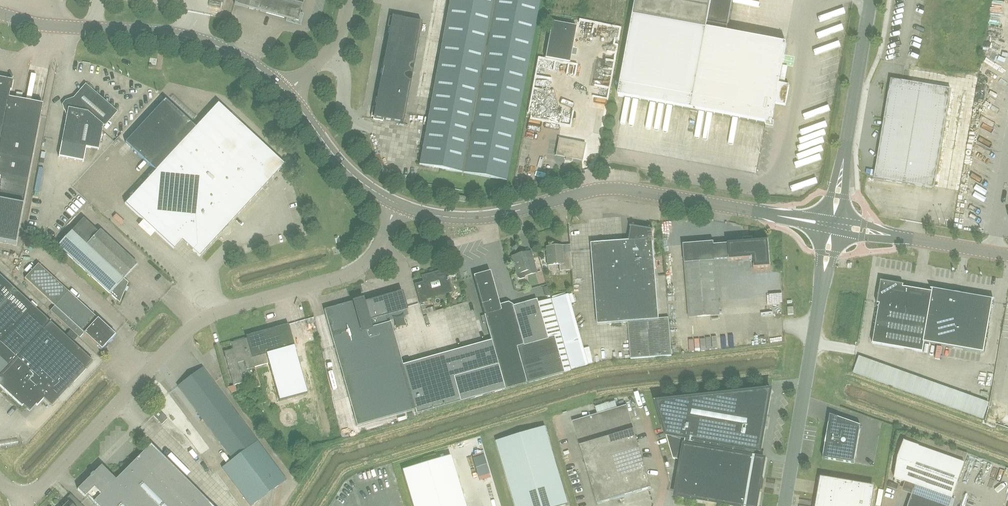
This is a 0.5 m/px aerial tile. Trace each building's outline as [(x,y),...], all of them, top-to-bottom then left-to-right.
[(235,4),(298,21),(304,0),(236,0),(235,4)] [(540,0),(450,0),(420,165),(506,181),(540,0)] [(633,16),(619,95),(772,124),(776,102),(785,104),(789,84),(779,83),(787,43),(727,32),(733,0),(636,0),(633,16)] [(402,16),(393,14),(392,16),(390,16),(388,26),(390,26),(375,107),(373,106),(371,116),(374,116),(374,117),(373,119),(383,121),(384,119),(403,122),(422,22),(402,18),(402,16)] [(569,62),(576,26),(552,21),(545,58),(569,62)] [(16,245),(43,104),(9,97),(11,90),(12,90),(14,81),(0,78),(0,242),(16,245)] [(891,79),(883,128),(942,139),(951,89),(891,79)] [(105,123),(115,111),(85,86),(71,104),(66,103),(63,105),(66,116),(59,157),(84,161),(87,147),(99,149),(103,126),(105,123)] [(218,102),(195,127),(165,100),(126,142),(156,170),(125,203),(174,249),(182,240),(195,252),(199,247),(204,251),(285,164),(218,102)] [(934,188),(942,139),(883,128),(874,178),(934,188)] [(559,138),(556,155),(566,157),(566,159),(572,160),(572,158),(583,160),(586,143),(559,138)] [(32,210),(30,223),(38,225),(41,212),(32,210)] [(137,264),(100,230),(99,230),(97,232),(83,218),(71,231),(57,245),(118,301),(127,282),(123,279),(137,264)] [(669,317),(659,318),(652,229),(631,226),(629,240),(591,243),(598,325),(628,322),(631,359),(672,355),(669,317)] [(689,317),(719,314),(715,260),(723,260),(729,259),(729,260),(753,258),(754,268),(771,267),(768,240),(753,241),(753,238),(752,238),(752,239),(745,240),(745,239),(744,239),(744,242),(728,243),(728,244),(722,244),(714,245),(714,242),(683,245),(689,317)] [(571,252),(563,252),(562,245),(546,247),(548,265),(559,264),(560,271),(572,270),(571,252)] [(199,256),(204,251),(199,247),(195,252),(199,256)] [(513,255),(517,273),(519,278),(520,279),(524,278),(526,275),(537,272),(533,256),(526,258),(525,252),(513,255)] [(71,330),(78,336),(80,338),(84,333),(102,349),(115,334),(38,264),(25,278),(55,306),(50,311),(71,330)] [(421,303),(428,301),(427,297),(452,290),(446,270),(423,276),(425,280),(415,283),(421,303)] [(564,372),(570,370),(551,298),(538,302),(537,299),(501,309),(490,270),(486,272),(483,270),(480,271),(478,274),(474,275),(492,339),(505,388),(564,372)] [(542,285),(548,283),(544,271),(538,273),(542,285)] [(78,336),(71,330),(65,336),(0,275),(0,385),(22,405),(23,404),(30,410),(36,403),(37,404),(44,398),(52,405),(93,361),(73,342),(78,336)] [(933,292),(903,287),(904,284),(881,280),(877,303),(879,304),(873,343),(923,352),(924,342),(933,292)] [(934,289),(933,292),(924,342),(983,352),(993,299),(934,289)] [(364,301),(363,300),(354,302),(354,301),(324,309),(357,425),(416,408),(391,321),(388,322),(386,315),(408,309),(402,290),(364,301)] [(569,293),(552,298),(551,298),(570,370),(571,370),(571,369),(588,364),(569,293)] [(289,324),(261,332),(266,352),(294,345),(289,324)] [(269,362),(266,352),(261,332),(247,336),(247,337),(232,342),(233,348),(227,350),(228,355),(225,355),(233,384),(243,382),(238,362),(244,360),(247,368),(269,362)] [(492,339),(403,365),(416,408),(417,413),(505,388),(492,339)] [(600,357),(609,356),(608,342),(599,343),(600,357)] [(857,361),(852,375),(984,420),(988,406),(857,361)] [(178,386),(233,459),(223,467),(251,505),(286,479),(258,441),(203,368),(178,386)] [(682,460),(677,492),(680,496),(735,505),(756,505),(764,463),(760,459),(749,457),(751,450),(756,451),(761,447),(770,395),(767,391),(662,402),(659,408),(673,459),(682,460)] [(640,449),(632,422),(627,406),(573,422),(597,504),(652,488),(646,469),(640,449)] [(167,419),(159,410),(154,416),(162,424),(167,419)] [(861,426),(830,415),(823,458),(854,463),(861,426)] [(496,442),(516,505),(562,505),(568,504),(545,427),(496,442)] [(964,464),(934,453),(918,447),(918,446),(904,441),(898,457),(894,478),(896,479),(895,481),(896,483),(899,483),(901,482),(901,481),(915,486),(952,498),(964,464)] [(89,477),(77,489),(85,496),(87,494),(94,501),(99,505),(213,505),(151,444),(116,479),(101,465),(89,477)] [(450,456),(402,470),(413,505),(466,505),(450,456)] [(872,488),(822,479),(818,505),(869,505),(872,488)] [(953,499),(952,498),(915,486),(908,505),(950,505),(953,499)] [(71,494),(62,503),(65,505),(64,505),(84,505),(71,494)]
